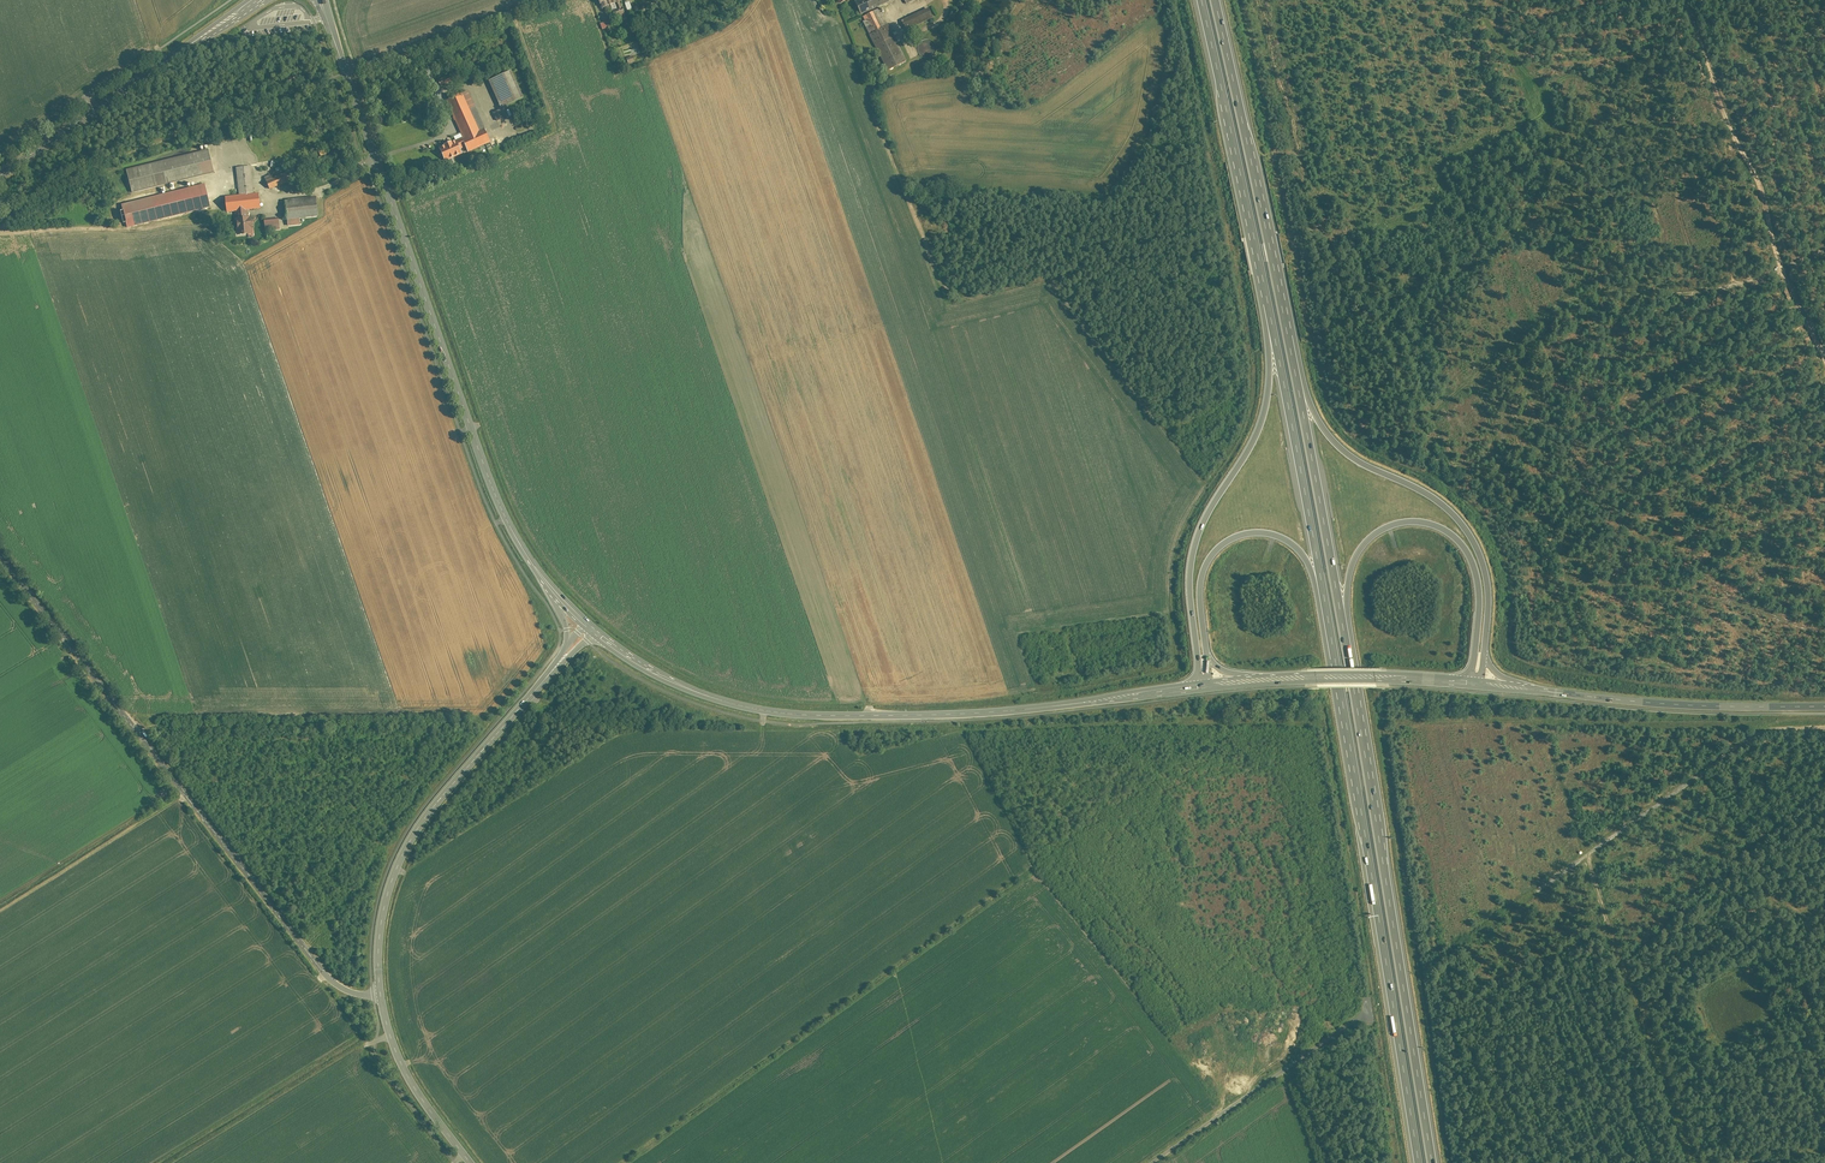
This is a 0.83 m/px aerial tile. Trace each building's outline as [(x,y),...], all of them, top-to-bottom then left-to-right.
[(602,10),(622,2),(621,0),(598,0),(602,10)] [(861,16),(894,0),(861,0),(855,3),(861,16)] [(614,12),(616,18),(626,15),(624,8),(614,12)] [(889,72),(908,62),(882,10),(863,19),(889,72)] [(902,23),(907,32),(934,19),(930,10),(902,23)] [(601,24),(604,31),(613,27),(611,21),(601,24)] [(489,82),(501,109),(524,100),(513,72),(489,82)] [(453,74),(440,80),(442,86),(456,81),(453,74)] [(477,130),(462,94),(447,100),(462,136),(477,130)] [(498,121),(506,118),(502,109),(494,113),(498,121)] [(462,137),(468,153),(491,143),(484,128),(462,137)] [(439,149),(445,164),(463,157),(457,142),(439,149)] [(323,149),(314,153),(317,158),(326,154),(323,149)] [(126,170),(132,195),(215,174),(209,150),(126,170)] [(240,197),(255,195),(252,166),(237,168),(240,197)] [(261,185),(265,193),(294,181),(290,173),(261,185)] [(205,185),(120,206),(126,231),(211,210),(205,185)] [(226,199),(227,214),(261,210),(260,195),(226,199)] [(285,202),(288,222),(319,218),(317,198),(285,202)] [(251,212),(236,213),(238,237),(253,235),(251,212)] [(279,219),(264,220),(265,231),(280,230),(279,219)]
